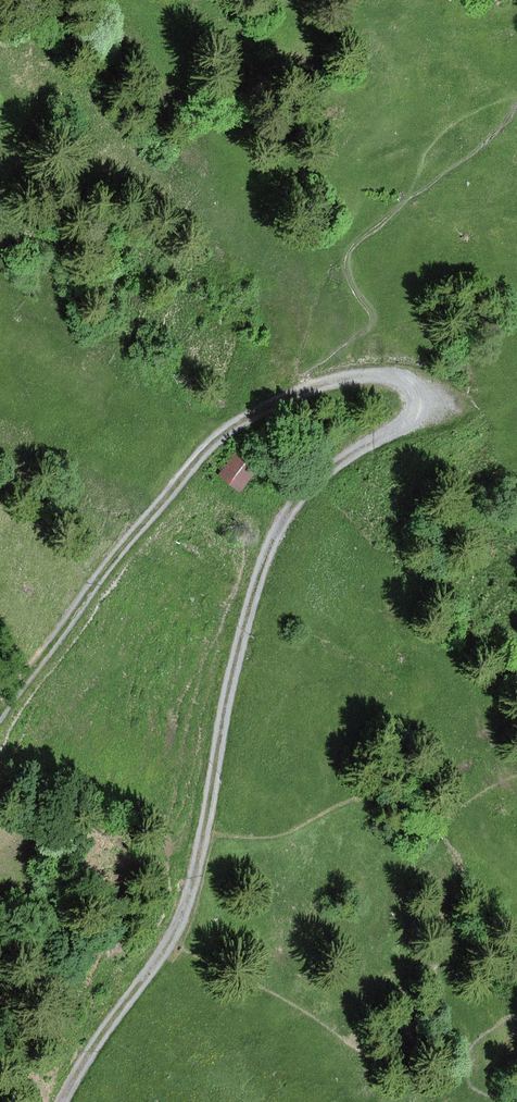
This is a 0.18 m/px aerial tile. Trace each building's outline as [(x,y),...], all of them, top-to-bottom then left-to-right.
[(236,454),(219,475),(240,492),(257,470),(236,454)]
